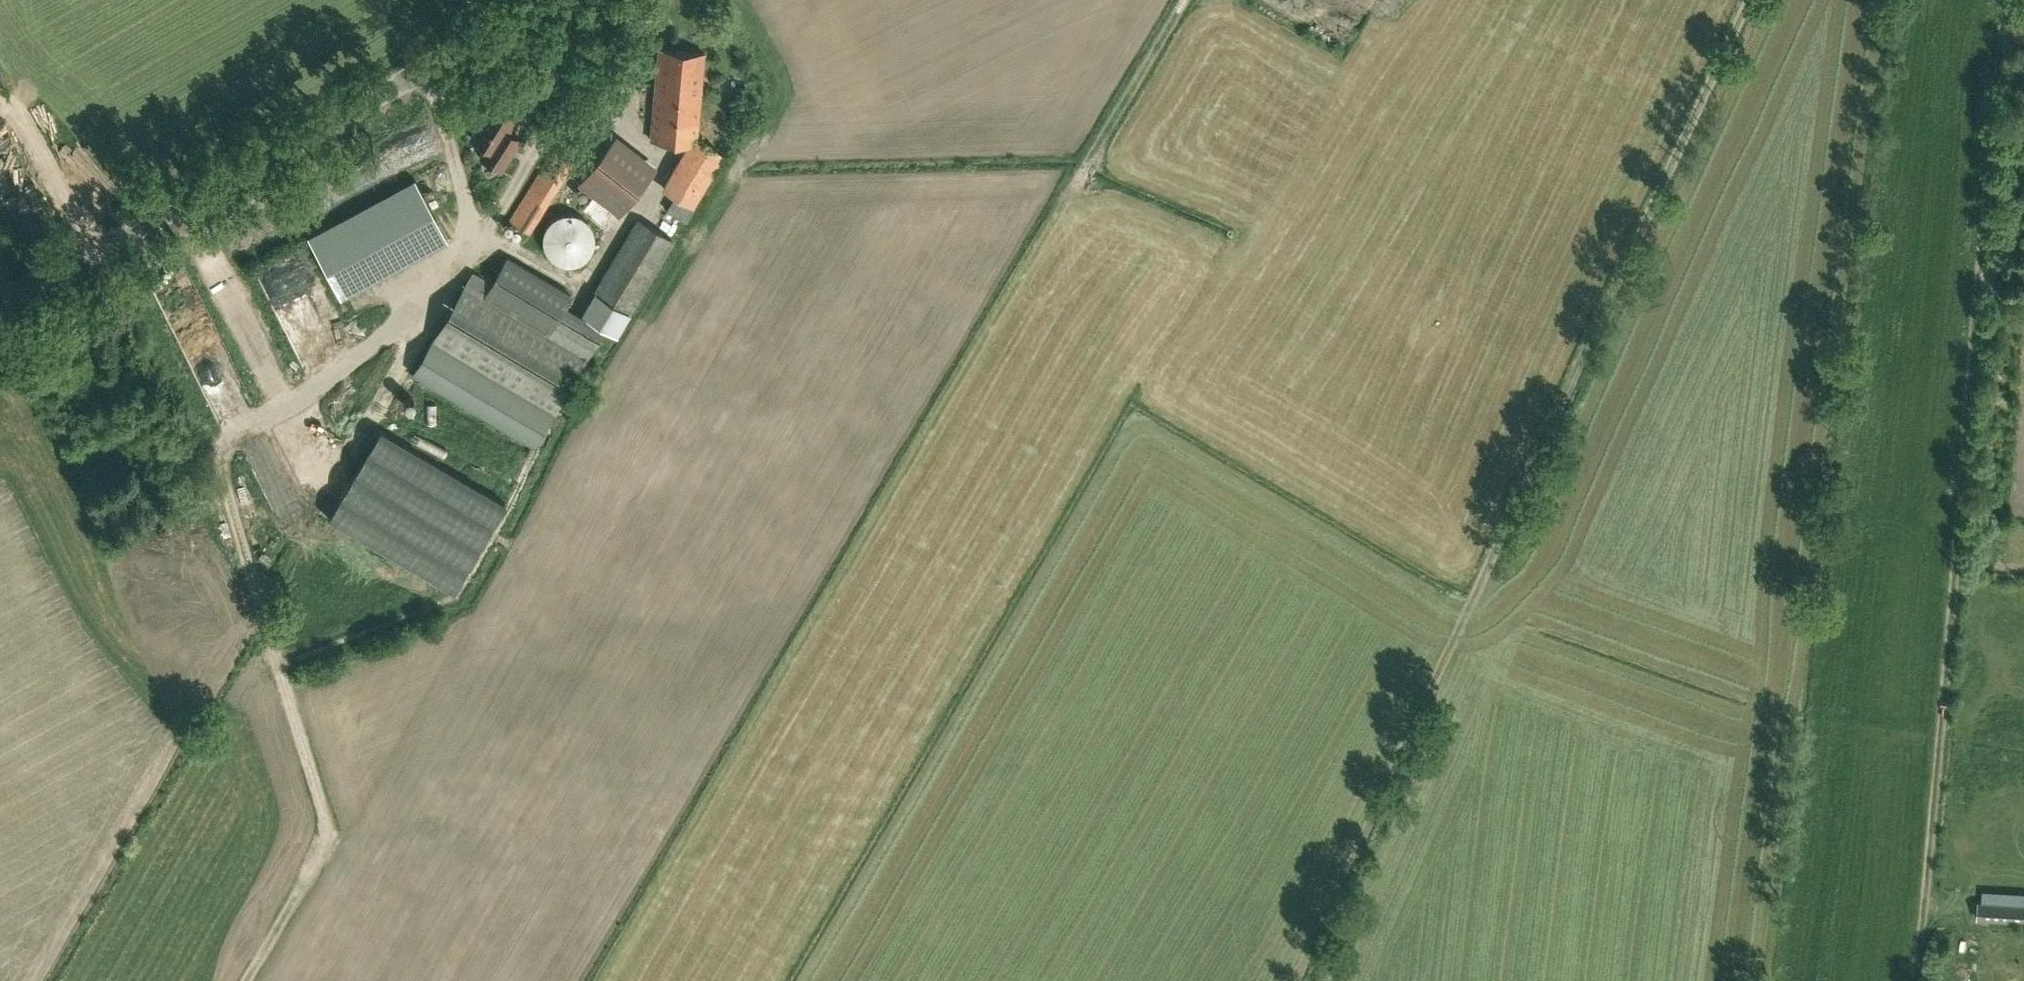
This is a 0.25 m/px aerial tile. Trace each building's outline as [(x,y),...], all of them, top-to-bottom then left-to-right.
[(667,191),(691,205),(721,153),(697,139),(705,53),(659,49),(651,140),(694,144),(667,191)] [(508,133),(516,119),(493,105),(472,139),(487,148),(482,158),(502,170),(520,139),(508,133)] [(580,183),(619,214),(654,170),(614,139),(580,183)] [(554,150),(510,221),(529,232),(573,161),(554,150)] [(436,219),(415,180),(307,237),(329,277),(436,219)] [(592,249),(594,242),(594,236),(593,232),(591,226),(588,223),(586,220),(580,216),(577,215),(570,213),(563,214),(560,215),(553,218),(548,223),(546,226),(545,229),(543,236),(543,243),(544,246),(547,252),(549,255),(551,258),(557,262),(560,263),(567,265),(571,265),(578,263),(584,260),(589,255),(591,252),(592,249)] [(603,328),(616,335),(673,241),(638,220),(582,314),(566,305),(571,295),(508,258),(493,284),(473,273),(414,375),(534,445),(603,328)] [(453,591),(505,502),(380,430),(328,518),(453,591)] [(1978,919),(2023,921),(2023,905),(1979,903),(1978,919)]
